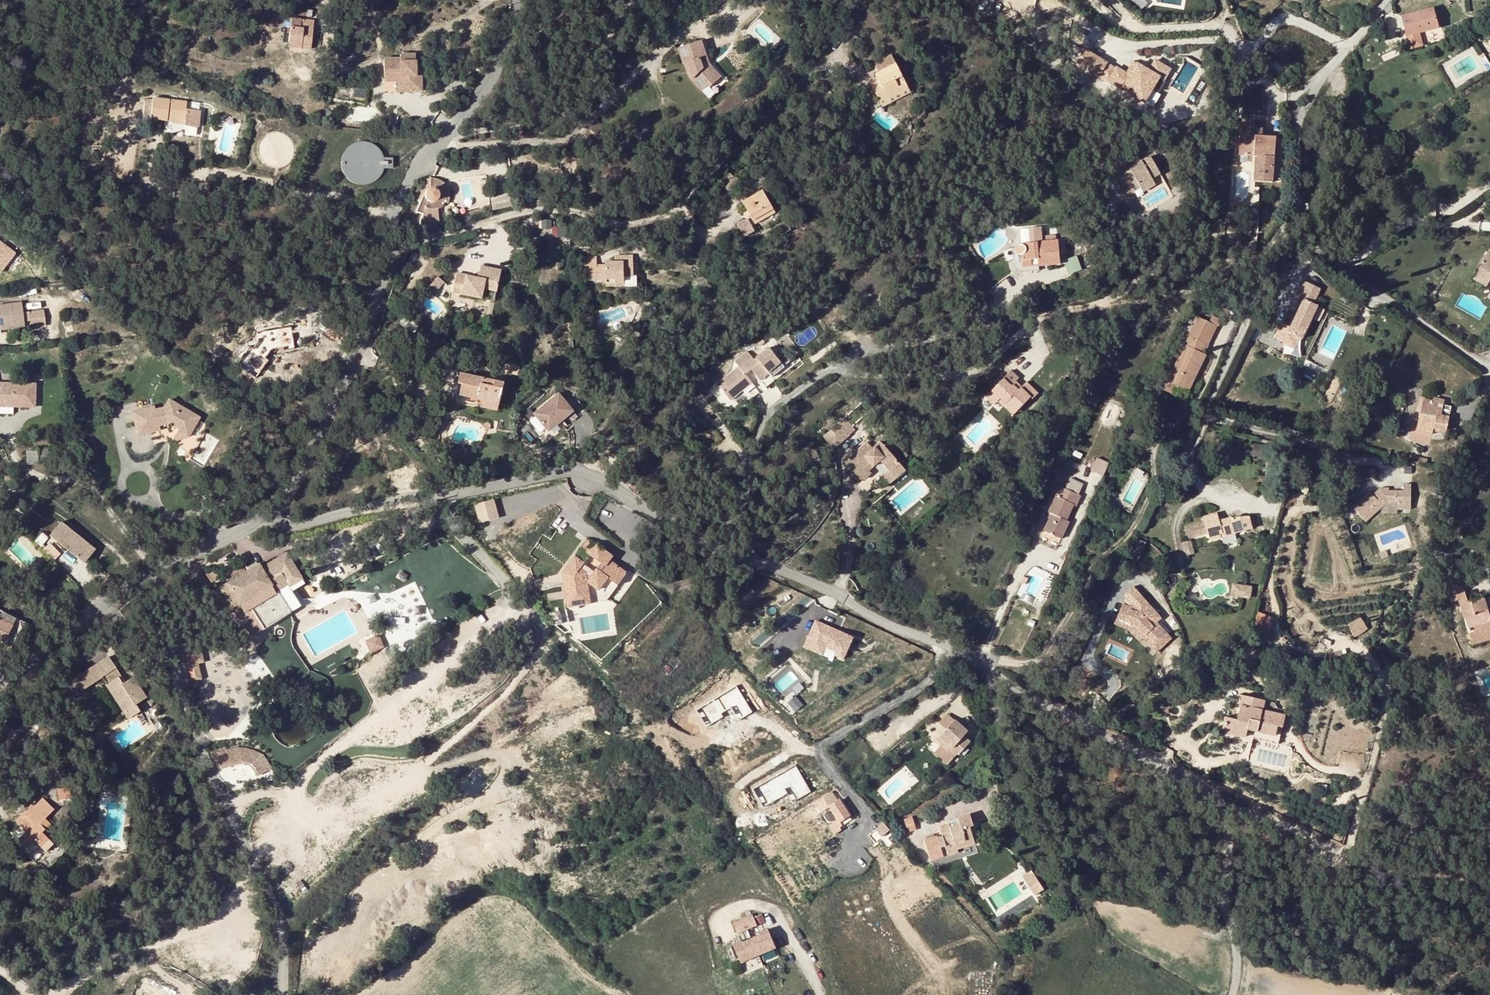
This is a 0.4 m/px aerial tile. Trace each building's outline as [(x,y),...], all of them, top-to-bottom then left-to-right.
[(1406,37),(1418,33),(1438,28),(1432,9),(1400,17),(1406,37)] [(60,15),(50,14),(49,23),(59,24),(60,15)] [(300,43),(300,48),(309,49),(312,21),(290,19),(288,42),(300,43)] [(1406,37),(1409,50),(1421,46),(1418,33),(1406,37)] [(683,63),(687,62),(691,73),(687,74),(701,91),(708,85),(709,87),(721,78),(709,64),(704,50),(700,39),(677,47),(683,63)] [(1124,52),(1116,65),(1153,88),(1166,66),(1171,69),(1179,56),(1166,48),(1161,57),(1142,45),(1134,58),(1124,52)] [(1254,57),(1259,63),(1263,60),(1268,56),(1262,48),(1254,57)] [(404,90),(424,88),(424,73),(419,73),(418,59),(413,59),(413,53),(402,54),(403,58),(386,58),(387,76),(403,75),(404,90)] [(887,98),(908,88),(896,65),(876,75),(878,80),(882,87),(874,92),(882,108),(890,103),(887,98)] [(400,80),(401,91),(404,90),(403,75),(387,76),(387,80),(400,80)] [(882,87),(878,80),(870,85),(874,92),(882,87)] [(890,103),(911,93),(908,88),(887,98),(890,103)] [(185,111),(186,103),(152,99),(149,119),(171,122),(170,120),(183,121),(183,125),(183,128),(197,129),(199,113),(185,111)] [(1239,155),(1255,156),(1253,182),(1271,182),(1274,137),(1262,136),(1263,129),(1249,128),(1250,126),(1241,125),(1239,155)] [(392,159),(382,159),(381,156),(380,153),(378,150),(376,148),(374,146),(371,145),(368,143),(366,143),(362,142),(359,142),(356,143),(354,144),(351,145),(348,147),(346,148),(344,151),(342,153),(341,156),(340,159),(339,162),(339,165),(340,168),(341,171),(342,174),(343,176),(345,179),(347,181),(350,183),(352,184),(355,185),(358,186),(361,186),(364,186),(367,185),(370,184),(373,183),(375,181),(377,179),(379,176),(381,174),(382,171),(383,169),(392,169),(392,159)] [(659,150),(641,166),(645,170),(664,155),(659,150)] [(1159,173),(1149,156),(1131,167),(1135,174),(1127,179),(1122,172),(1115,176),(1124,192),(1130,188),(1131,190),(1138,186),(1140,188),(1142,192),(1155,184),(1151,178),(1159,173)] [(1135,174),(1131,167),(1122,172),(1127,179),(1135,174)] [(734,176),(724,188),(731,194),(741,182),(734,176)] [(427,189),(429,188),(430,179),(427,179),(416,199),(419,199),(417,211),(424,212),(422,222),(434,223),(436,210),(434,211),(431,211),(429,210),(427,210),(428,202),(427,201),(425,200),(424,198),(424,196),(424,195),(424,193),(425,191),(426,190),(427,189)] [(434,211),(436,210),(438,209),(440,208),(442,206),(444,204),(444,202),(447,204),(448,201),(448,198),(448,195),(448,193),(447,190),(446,187),(444,185),(442,183),(440,181),(438,180),(435,179),(433,179),(430,179),(429,188),(427,189),(426,190),(425,191),(424,193),(424,195),(424,196),(424,198),(425,200),(427,201),(428,202),(427,210),(429,210),(431,211),(434,211)] [(510,188),(512,199),(518,198),(529,196),(528,186),(510,188)] [(763,191),(742,203),(754,225),(775,214),(763,191)] [(508,193),(491,196),(493,208),(510,205),(508,193)] [(519,204),(530,203),(529,196),(518,198),(519,204)] [(1240,203),(1229,202),(1228,214),(1240,214),(1240,203)] [(699,217),(712,213),(709,203),(696,208),(699,217)] [(747,219),(737,225),(744,237),(754,231),(747,219)] [(1057,241),(1010,245),(1012,262),(1012,264),(1012,265),(1013,267),(1014,269),(1016,271),(1017,272),(1019,272),(1038,271),(1038,266),(1059,264),(1057,241)] [(13,253),(0,243),(0,270),(13,253)] [(1489,254),(1478,272),(1489,279),(1489,254)] [(597,267),(597,279),(607,279),(626,278),(626,276),(634,275),(633,255),(622,255),(623,260),(615,261),(608,261),(608,265),(596,265),(596,267),(597,267)] [(1065,259),(1069,273),(1081,269),(1077,255),(1065,259)] [(500,271),(479,265),(477,272),(476,277),(471,276),(454,271),(449,290),(478,298),(481,287),(494,291),(500,271)] [(1478,272),(1475,276),(1488,284),(1489,281),(1489,279),(1478,272)] [(423,286),(429,291),(441,280),(435,274),(423,286)] [(626,278),(607,279),(607,287),(626,286),(626,278)] [(1290,340),(1304,345),(1317,311),(1313,309),(1318,294),(1301,287),(1295,303),(1303,306),(1290,340)] [(20,312),(19,303),(0,305),(0,323),(1,329),(21,327),(21,321),(27,321),(28,329),(42,327),(40,310),(20,312)] [(1189,336),(1206,344),(1215,325),(1218,319),(1210,316),(1207,322),(1198,317),(1189,336)] [(293,325),(256,330),(258,344),(239,347),(243,375),(267,371),(265,353),(296,349),(293,325)] [(1190,380),(1193,381),(1206,355),(1202,353),(1206,344),(1189,336),(1167,381),(1176,386),(1185,390),(1190,380)] [(771,373),(783,362),(767,345),(753,357),(746,350),(734,362),(738,366),(718,384),(732,399),(752,381),(745,373),(751,368),(757,375),(765,367),(768,371),(771,373)] [(783,362),(771,373),(772,375),(784,364),(783,362)] [(757,375),(760,378),(768,371),(765,367),(757,375)] [(30,402),(30,405),(52,406),(52,383),(12,382),(13,372),(0,372),(0,388),(7,388),(7,404),(17,405),(17,402),(30,402)] [(483,401),(500,405),(503,391),(493,389),(495,382),(461,374),(458,384),(462,385),(459,395),(483,401)] [(999,399),(1004,404),(1002,406),(1009,413),(1021,401),(1024,404),(1029,398),(1031,400),(1038,393),(1026,382),(1021,387),(1018,390),(1012,384),(1011,386),(1003,378),(985,397),(993,405),(997,401),(999,399)] [(1176,386),(1167,381),(1163,390),(1172,395),(1176,386)] [(493,389),(503,391),(504,384),(495,382),(493,389)] [(536,414),(550,432),(575,412),(561,394),(536,414)] [(1432,401),(1422,399),(1420,409),(1425,410),(1424,416),(1419,415),(1415,431),(1432,435),(1433,429),(1446,432),(1451,408),(1443,407),(1444,401),(1432,399),(1432,401)] [(481,408),(498,412),(500,405),(483,401),(481,408)] [(1009,413),(1012,416),(1024,404),(1021,401),(1009,413)] [(170,432),(180,437),(190,418),(162,403),(158,410),(151,413),(150,409),(130,415),(136,436),(156,431),(155,426),(162,424),(171,429),(170,432)] [(849,435),(839,423),(823,436),(831,445),(834,448),(849,435)] [(170,441),(180,437),(170,432),(166,440),(170,441)] [(859,461),(850,469),(861,481),(870,473),(867,471),(878,461),(887,472),(882,476),(889,484),(904,470),(880,442),(873,449),(867,442),(854,454),(859,461)] [(28,462),(28,465),(33,465),(39,465),(39,461),(51,461),(50,449),(27,451),(28,462)] [(859,461),(854,454),(845,462),(850,469),(859,461)] [(1103,475),(1110,462),(1098,456),(1092,469),(1103,475)] [(1356,507),(1358,505),(1363,514),(1387,501),(1397,501),(1410,501),(1410,485),(1403,485),(1403,491),(1387,491),(1380,491),(1375,493),(1373,490),(1372,487),(1351,499),(1356,507)] [(1080,497),(1059,487),(1048,512),(1051,514),(1048,520),(1043,531),(1061,539),(1069,522),(1066,521),(1073,505),(1076,507),(1080,497)] [(1107,490),(1103,498),(1108,500),(1112,492),(1107,490)] [(496,499),(476,502),(478,521),(499,518),(496,499)] [(1397,509),(1410,510),(1410,501),(1397,501),(1397,509)] [(1232,530),(1233,534),(1251,529),(1248,517),(1230,518),(1218,522),(1217,514),(1203,518),(1204,522),(1207,534),(1209,541),(1220,538),(1219,534),(1232,530)] [(1207,534),(1204,522),(1184,527),(1188,539),(1207,534)] [(79,560),(89,547),(62,525),(51,539),(79,560)] [(54,557),(62,550),(45,533),(38,541),(54,557)] [(1138,560),(1145,541),(1137,538),(1130,557),(1138,560)] [(1191,541),(1183,543),(1187,556),(1194,554),(1191,541)] [(629,572),(611,560),(614,556),(599,545),(592,555),(604,563),(596,574),(591,575),(582,568),(586,563),(577,556),(565,573),(569,607),(604,603),(605,603),(606,603),(606,602),(607,602),(608,602),(609,601),(609,600),(629,572)] [(85,566),(96,552),(89,547),(79,560),(85,566)] [(233,592),(240,604),(247,600),(252,607),(257,603),(270,624),(297,606),(287,586),(283,589),(276,576),(282,573),(289,585),(302,577),(288,552),(262,567),(260,563),(240,574),(242,578),(237,581),(234,578),(218,588),(224,596),(226,595),(233,592)] [(242,578),(240,574),(238,571),(232,574),(234,578),(237,581),(242,578)] [(276,576),(283,589),(287,586),(289,585),(282,573),(276,576)] [(1446,587),(1450,602),(1457,600),(1470,641),(1489,635),(1489,634),(1486,623),(1489,622),(1489,620),(1488,613),(1486,609),(1489,609),(1486,596),(1467,602),(1461,582),(1446,587)] [(1251,588),(1233,585),(1231,596),(1250,598),(1251,588)] [(240,604),(233,592),(226,595),(233,608),(240,604)] [(1143,630),(1162,650),(1179,635),(1161,616),(1165,612),(1147,594),(1136,605),(1128,602),(1122,616),(1140,623),(1145,628),(1143,630)] [(70,610),(78,604),(73,598),(65,604),(70,610)] [(13,626),(22,631),(26,623),(2,611),(0,615),(0,619),(13,626)] [(1257,611),(1252,634),(1270,637),(1274,615),(1257,611)] [(1359,618),(1347,626),(1354,638),(1367,630),(1359,618)] [(5,642),(13,626),(0,619),(0,639),(5,642)] [(853,639),(813,622),(804,643),(824,651),(825,649),(834,653),(833,655),(844,660),(853,639)] [(380,634),(365,641),(370,651),(378,647),(384,644),(380,634)] [(1489,640),(1489,635),(1470,641),(1472,646),(1489,640)] [(824,651),(804,643),(802,648),(822,656),(824,651)] [(201,648),(188,657),(204,680),(212,674),(202,661),(207,657),(201,648)] [(110,654),(72,682),(80,693),(106,675),(131,710),(141,703),(150,696),(136,675),(126,682),(123,677),(125,675),(110,654)] [(1224,718),(1220,738),(1250,745),(1252,739),(1277,745),(1284,716),(1262,710),(1263,701),(1242,696),(1236,721),(1224,718)] [(1263,709),(1277,710),(1278,702),(1265,700),(1263,709)] [(135,715),(145,709),(141,703),(131,710),(135,715)] [(941,722),(946,730),(957,723),(952,715),(941,722)] [(947,750),(944,752),(947,758),(953,757),(966,749),(961,741),(966,738),(957,723),(946,730),(937,736),(947,750)] [(947,750),(937,736),(934,738),(944,752),(947,750)] [(271,769),(262,754),(254,750),(247,748),(240,747),(238,747),(218,752),(222,769),(242,763),(254,767),(260,776),(271,769)] [(72,788),(67,791),(74,800),(78,798),(72,788)] [(51,812),(51,804),(46,799),(38,807),(36,805),(19,823),(26,830),(18,838),(39,859),(54,843),(45,834),(54,825),(49,819),(52,816),(51,812)] [(843,825),(853,818),(841,800),(831,806),(843,825)] [(968,804),(955,808),(957,814),(970,811),(968,804)] [(945,843),(948,854),(949,855),(959,852),(957,847),(973,842),(968,827),(974,826),(970,811),(957,814),(959,823),(951,825),(950,822),(940,825),(945,843)] [(959,823),(957,814),(949,817),(950,822),(951,825),(959,823)] [(912,816),(905,817),(908,830),(915,828),(912,816)] [(81,821),(80,832),(91,834),(93,823),(81,821)] [(957,847),(959,852),(980,846),(974,826),(968,827),(973,842),(957,847)] [(930,859),(943,856),(939,844),(937,835),(925,839),(930,859)] [(945,843),(939,844),(943,856),(948,854),(945,843)] [(1023,876),(1030,888),(1039,882),(1031,870),(1023,876)] [(1039,882),(1030,888),(1035,894),(1044,889),(1039,882)] [(759,909),(739,915),(743,927),(763,920),(759,909)] [(774,924),(766,927),(766,930),(747,937),(746,934),(738,937),(745,957),(781,943),(774,924)]
